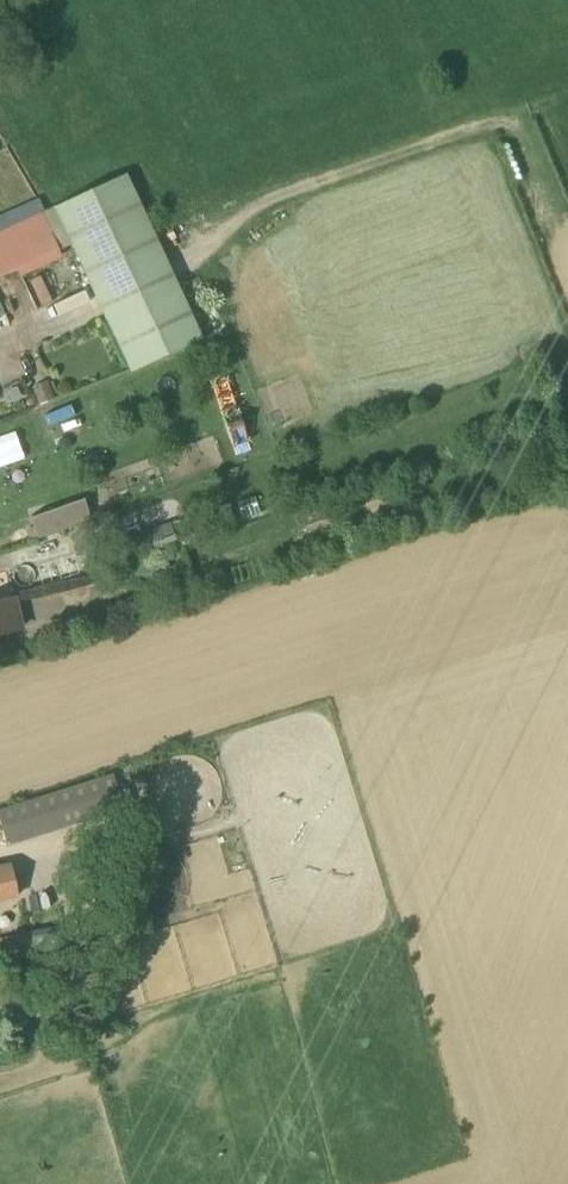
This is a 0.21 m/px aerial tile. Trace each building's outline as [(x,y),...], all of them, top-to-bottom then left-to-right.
[(123,367),(197,333),(123,172),(49,206),(50,209),(67,246),(123,367)] [(11,215),(15,224),(41,212),(41,213),(44,212),(44,210),(43,210),(42,207),(41,205),(40,202),(40,201),(39,202),(36,203),(26,208),(11,215)] [(14,268),(19,277),(60,258),(57,251),(67,246),(50,209),(44,212),(41,213),(41,212),(15,224),(0,231),(0,274),(14,268)] [(46,381),(31,387),(39,405),(54,399),(46,381)] [(0,432),(0,455),(43,437),(35,417),(0,432)] [(80,501),(31,518),(36,534),(86,517),(80,501)] [(219,521),(233,517),(229,503),(215,507),(219,521)] [(131,565),(161,554),(178,548),(170,524),(141,534),(138,526),(110,537),(121,568),(131,565)] [(106,593),(137,582),(131,565),(121,568),(100,576),(106,593)] [(18,628),(11,597),(0,600),(0,633),(18,628)] [(0,809),(0,841),(95,810),(86,782),(0,809)] [(18,898),(9,865),(0,867),(0,902),(18,898)] [(58,931),(30,937),(31,943),(33,953),(61,947),(58,931)] [(31,953),(27,933),(0,938),(0,960),(31,953)]
